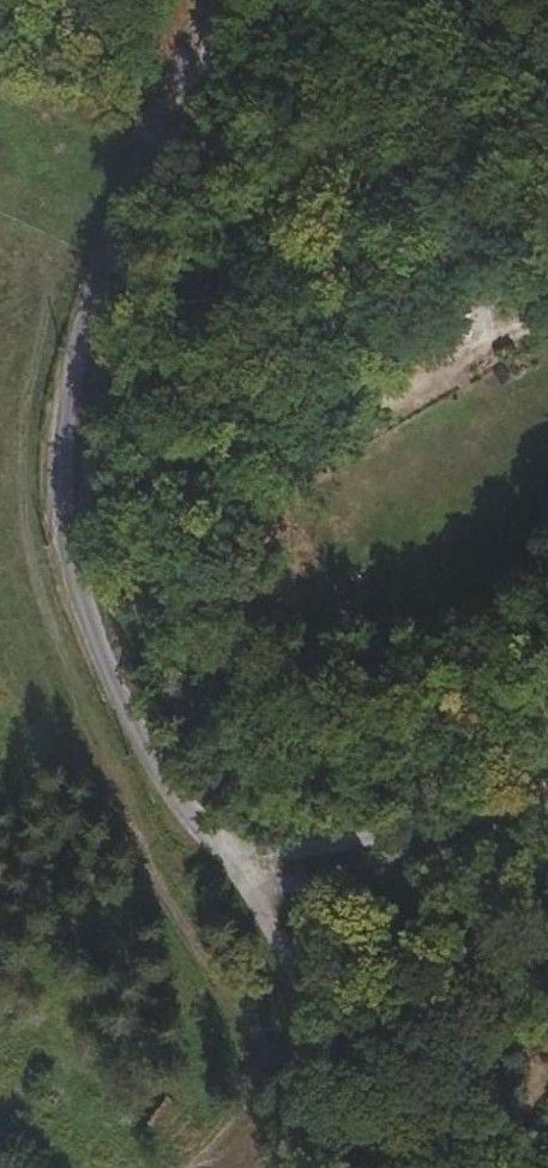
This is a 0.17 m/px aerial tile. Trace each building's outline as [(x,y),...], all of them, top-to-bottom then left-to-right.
[(501,339),(512,305),(494,299),(483,333),(501,339)]
